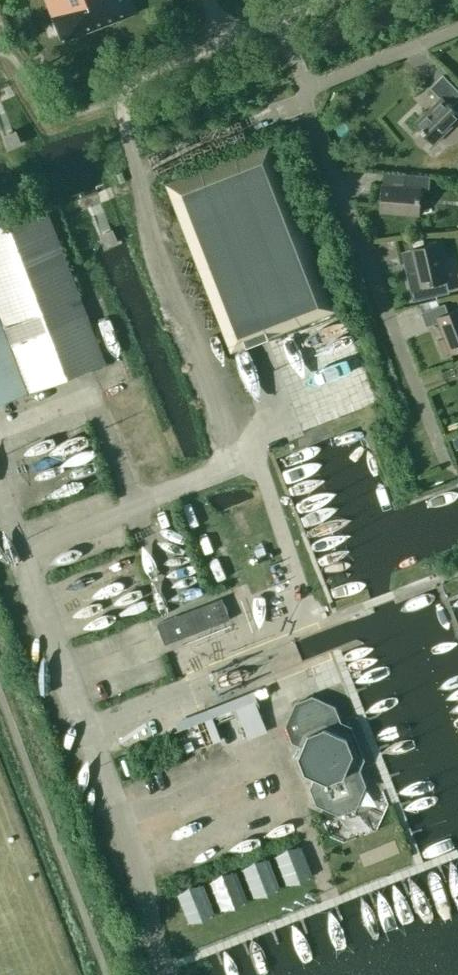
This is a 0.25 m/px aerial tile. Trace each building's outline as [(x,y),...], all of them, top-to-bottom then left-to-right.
[(136,11),(132,0),(46,0),(62,40),(136,11)] [(443,74),(431,86),(440,97),(414,122),(434,142),(457,119),(457,113),(451,106),(457,99),(457,90),(443,74)] [(9,147),(20,142),(17,133),(15,130),(4,135),(9,147)] [(270,143),(253,149),(165,184),(231,352),(336,311),(270,143)] [(428,188),(429,175),(405,173),(405,185),(383,183),(380,211),(418,214),(420,187),(428,188)] [(0,216),(0,401),(106,361),(87,311),(44,199),(0,216)] [(106,246),(117,241),(112,229),(101,234),(106,246)] [(439,242),(412,248),(417,270),(407,272),(413,300),(437,294),(434,282),(447,279),(439,242)] [(444,303),(422,312),(427,325),(438,321),(445,337),(439,340),(444,354),(450,351),(451,352),(457,349),(457,309),(448,312),(444,303)] [(60,454),(92,445),(89,436),(58,445),(60,454)] [(207,562),(216,583),(233,576),(225,555),(207,562)] [(228,618),(220,598),(156,622),(164,643),(228,618)] [(263,694),(260,687),(200,711),(203,718),(211,715),(214,724),(258,706),(255,697),(263,694)] [(299,756),(302,764),(350,746),(347,738),(336,733),(341,722),(334,706),(312,697),(296,703),(286,725),(293,741),(303,746),(299,756)] [(265,730),(258,711),(238,718),(246,737),(265,730)] [(353,754),(350,746),(302,764),(305,772),(316,777),(311,788),(317,804),(339,813),(356,807),(365,785),(359,769),(348,764),(353,754)] [(282,850),(261,855),(264,868),(285,864),(282,850)] [(176,908),(198,903),(195,890),(173,895),(176,908)]
